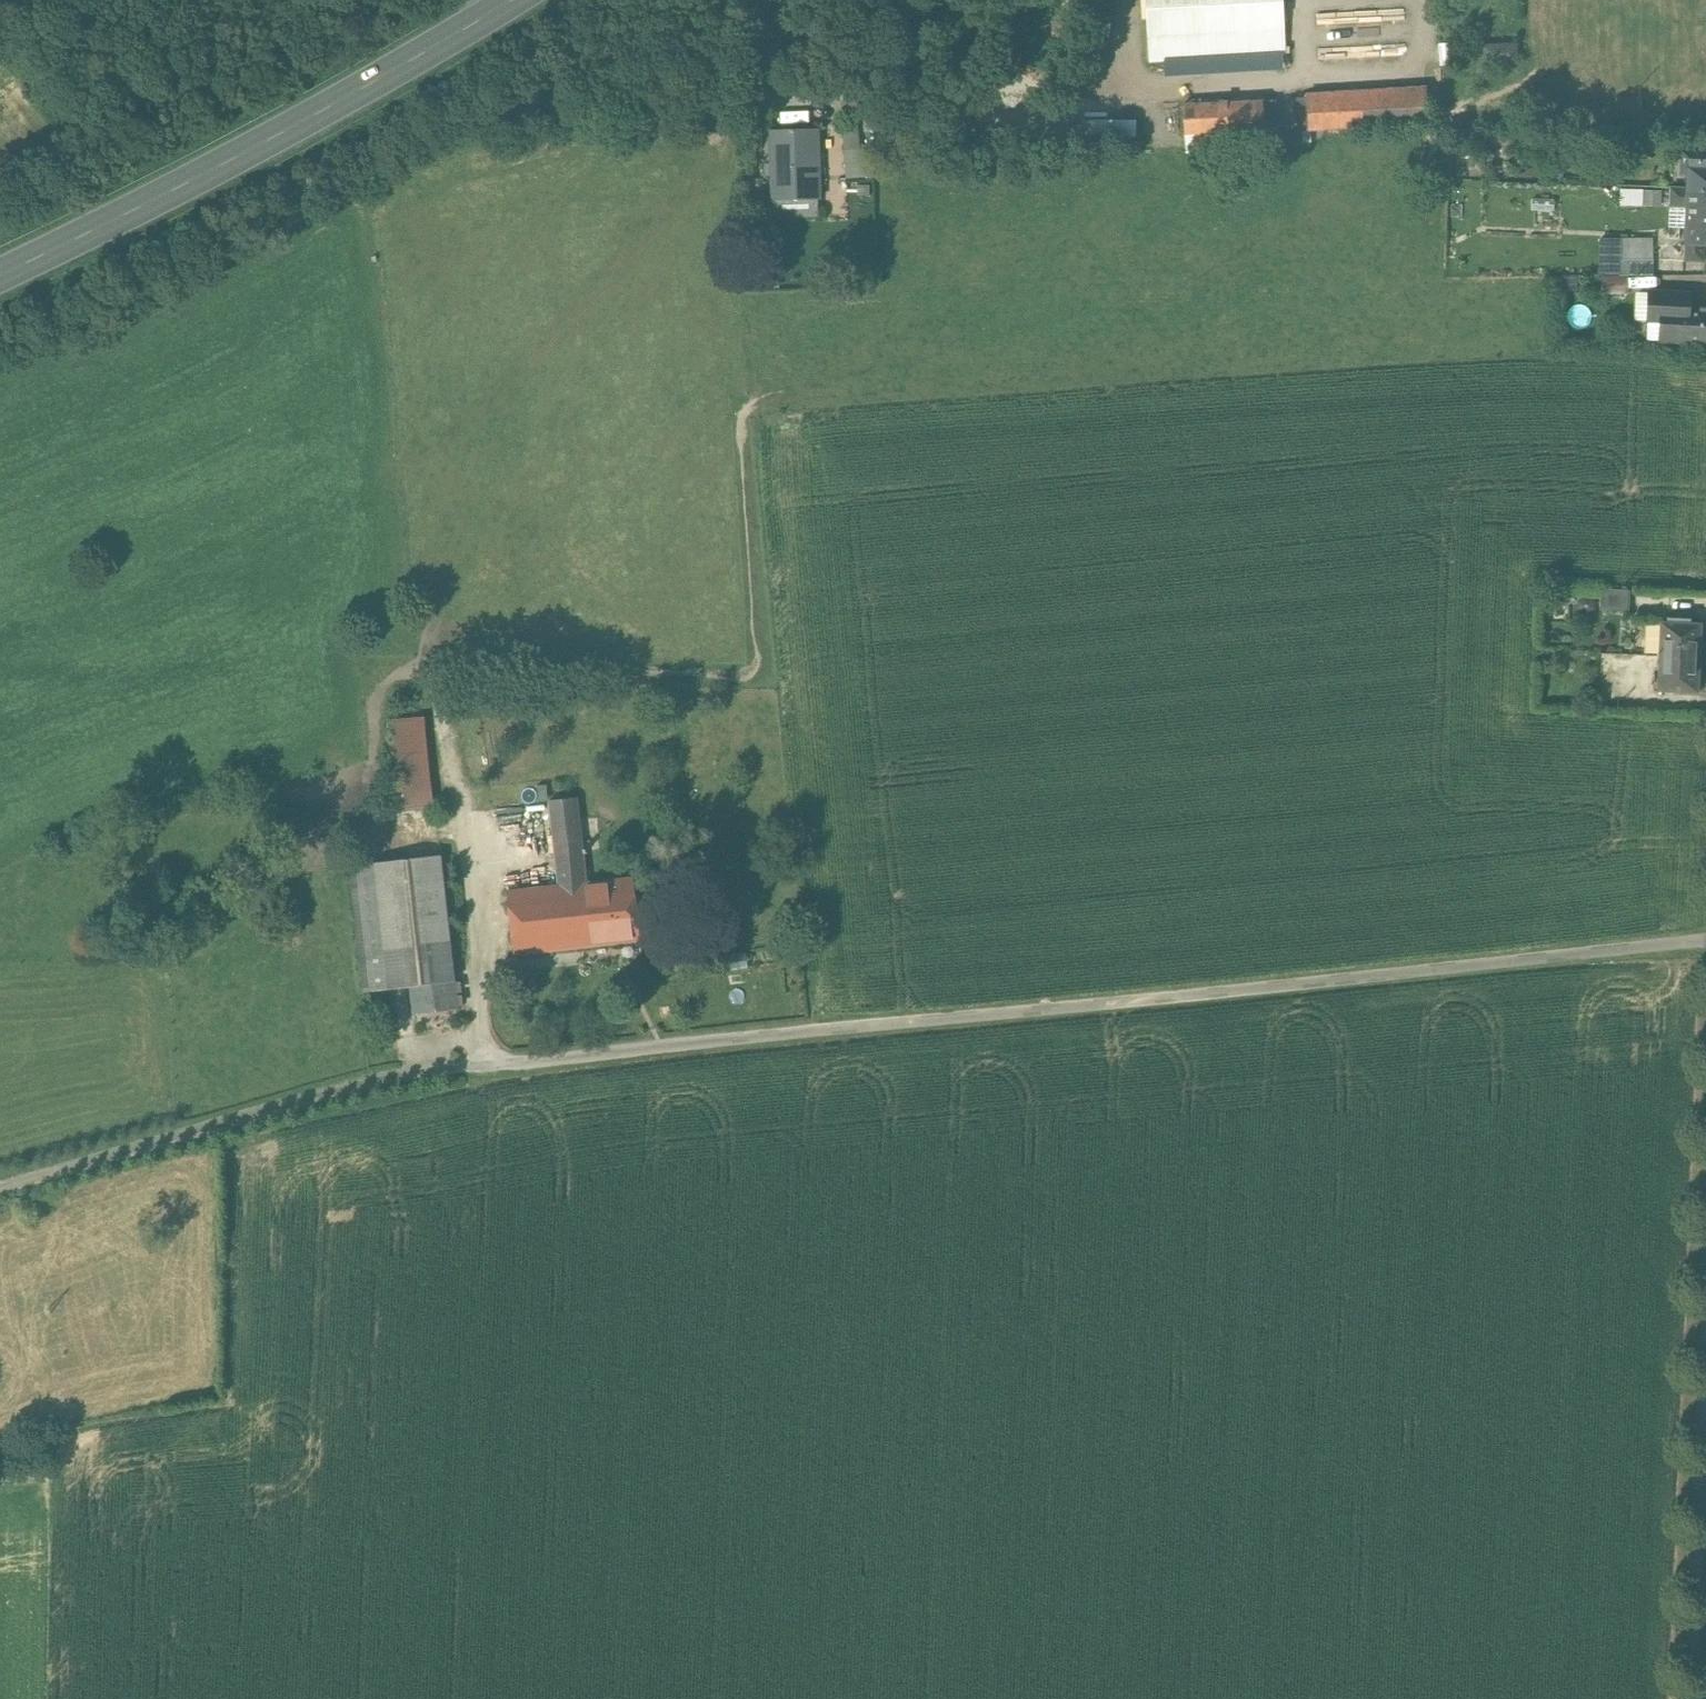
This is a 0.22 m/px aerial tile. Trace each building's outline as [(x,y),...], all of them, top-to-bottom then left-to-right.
[(1151,61),(1285,53),(1282,0),(1148,0),(1151,61)] [(1517,44),(1484,46),(1485,64),(1518,63),(1517,44)] [(1427,92),(1307,98),(1308,128),(1428,122),(1427,92)] [(1263,101),(1265,131),(1277,130),(1276,100),(1263,101)] [(1226,133),(1265,131),(1263,101),(1184,105),(1185,135),(1199,134),(1226,133)] [(880,129),(879,115),(865,116),(865,129),(880,129)] [(819,130),(795,131),(795,130),(791,130),(791,131),(771,132),(773,200),(821,199),(819,130)] [(845,131),(847,177),(865,176),(863,131),(845,131)] [(1265,131),(1226,133),(1227,149),(1266,147),(1265,131)] [(1199,134),(1185,135),(1186,143),(1200,142),(1199,134)] [(1602,139),(1589,139),(1588,152),(1601,152),(1602,139)] [(1682,151),(1681,175),(1688,175),(1687,189),(1687,194),(1705,195),(1705,152),(1682,151)] [(1622,188),(1622,203),(1662,204),(1663,189),(1622,188)] [(1671,188),(1669,218),(1705,220),(1705,195),(1687,194),(1687,189),(1671,188)] [(1669,218),(1669,228),(1685,229),(1685,244),(1685,245),(1684,261),(1703,261),(1704,245),(1705,245),(1705,220),(1669,218)] [(1622,260),(1653,260),(1653,239),(1622,239),(1622,260)] [(1653,275),(1653,260),(1622,260),(1620,260),(1620,276),(1653,275)] [(1689,293),(1649,291),(1648,322),(1661,322),(1662,308),(1689,309),(1689,293)] [(1662,308),(1661,322),(1660,342),(1705,344),(1705,310),(1689,309),(1662,308)] [(1630,590),(1602,589),(1600,611),(1629,612),(1630,590)] [(1691,620),(1668,618),(1667,623),(1661,623),(1660,656),(1699,659),(1700,625),(1690,624),(1691,620)] [(1699,659),(1660,656),(1658,690),(1697,692),(1699,659)] [(422,717),(394,720),(404,810),(431,807),(422,717)] [(559,886),(587,883),(584,853),(580,819),(571,741),(467,753),(474,811),(550,803),(559,886)] [(580,819),(584,853),(603,851),(599,816),(580,819)] [(442,856),(351,866),(365,992),(412,986),(455,981),(442,856)] [(633,878),(587,883),(594,946),(640,941),(633,878)] [(559,886),(508,891),(515,954),(594,946),(587,883),(559,886)] [(455,981),(412,986),(415,1014),(458,1009),(455,981)]
